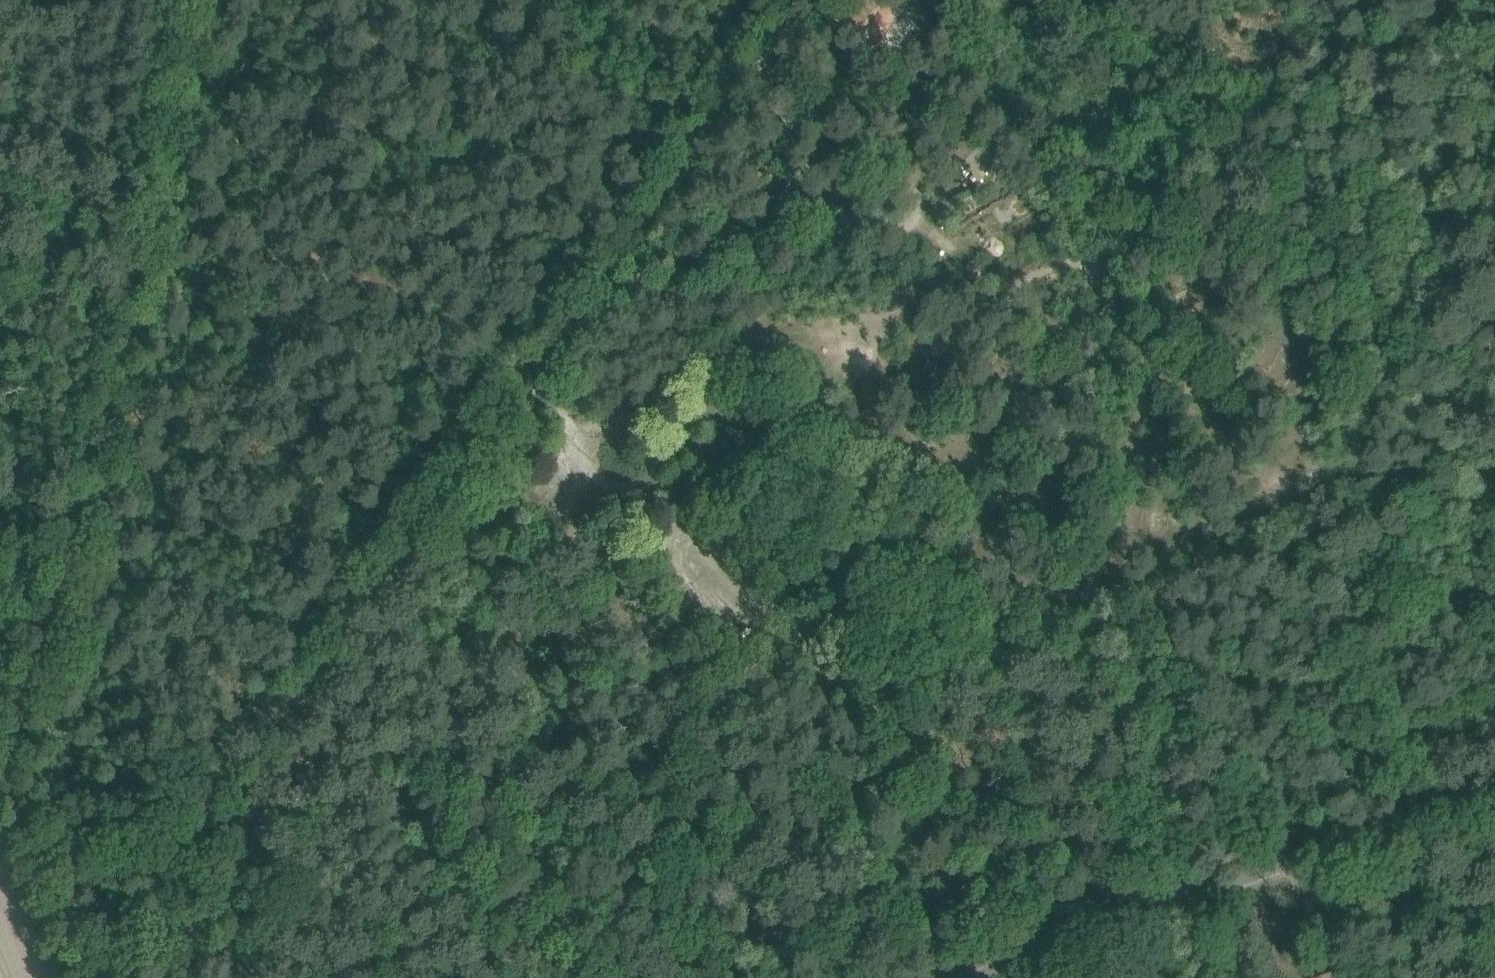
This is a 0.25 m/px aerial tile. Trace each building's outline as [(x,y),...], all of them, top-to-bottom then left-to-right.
[(901,14),(882,0),(849,0),(837,16),(878,45),(901,14)]
